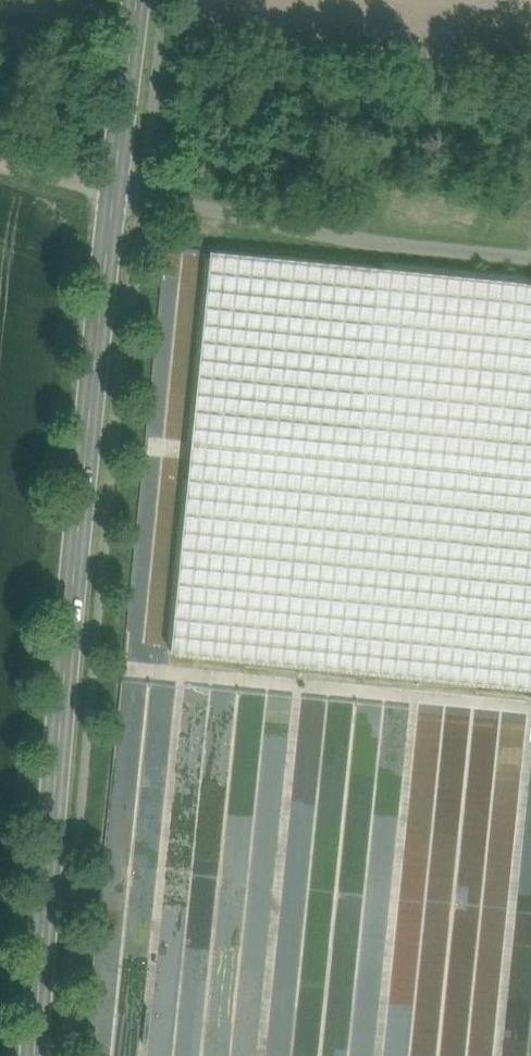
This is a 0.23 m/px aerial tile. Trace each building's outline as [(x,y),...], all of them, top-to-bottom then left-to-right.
[(211,253),(172,653),(530,688),(530,284),(211,253)]
